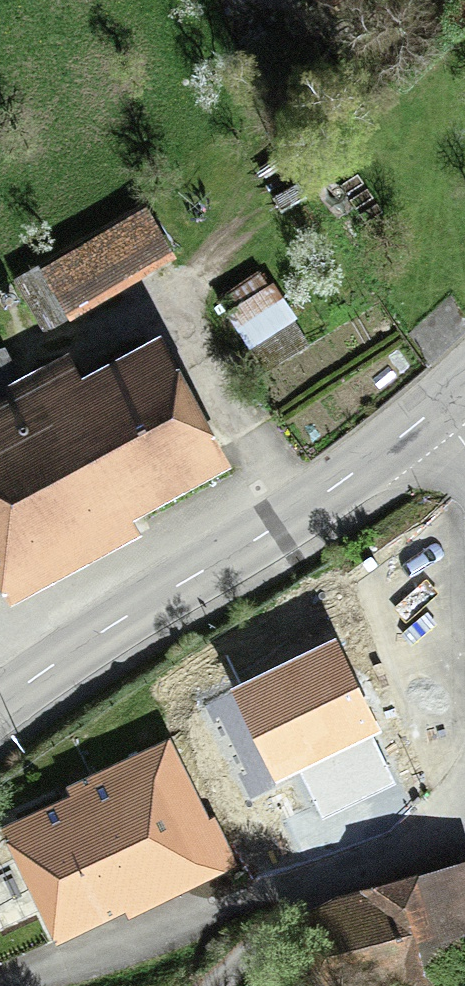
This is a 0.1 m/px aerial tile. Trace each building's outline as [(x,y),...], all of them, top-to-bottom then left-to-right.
[(176,253),(145,199),(15,275),(45,328),(176,253)] [(246,348),(263,373),(310,340),(295,318),(299,316),(273,278),(268,281),(258,267),(223,291),(233,306),(226,310),(250,345),(246,348)] [(5,343),(0,345),(0,582),(10,600),(142,530),(132,512),(232,459),(162,326),(82,368),(69,345),(20,371),(5,343)] [(336,642),(232,691),(275,781),(379,732),(336,642)] [(215,812),(207,816),(170,734),(65,782),(69,791),(2,822),(55,937),(124,906),(128,914),(238,864),(215,812)] [(420,941),(464,930),(464,853),(335,887),(296,909),(316,985),(379,985),(390,983),(391,985),(431,985),(420,941)]
